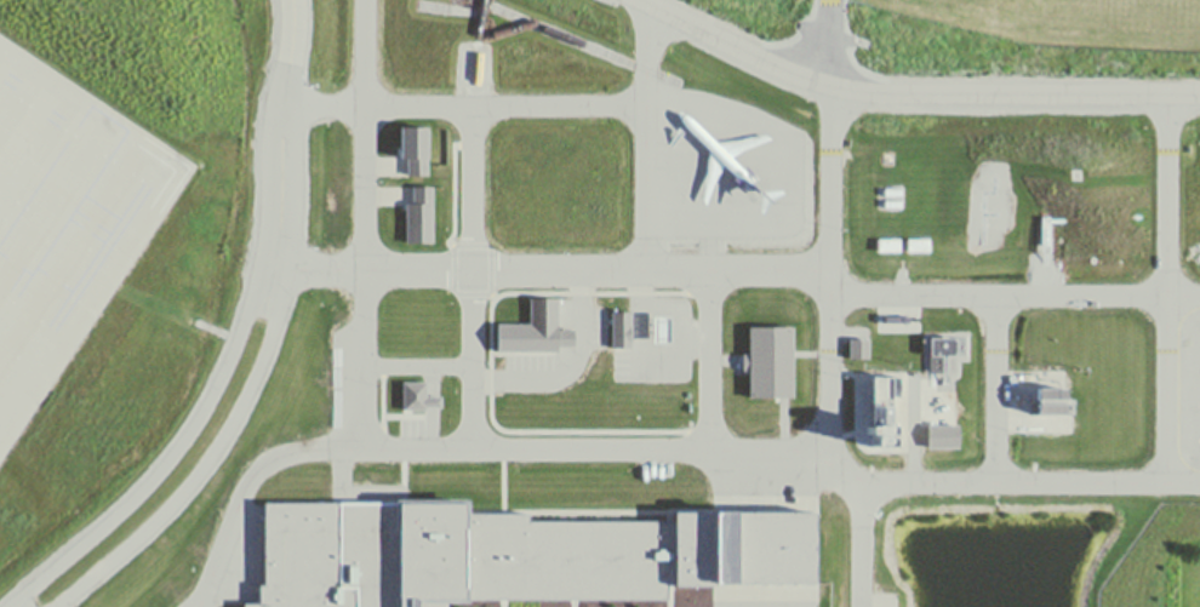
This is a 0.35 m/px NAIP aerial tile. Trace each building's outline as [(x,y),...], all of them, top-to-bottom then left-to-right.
[(678,110),(680,116),(682,121),(690,130),(699,141),(708,149),(701,199),(705,204),(712,189),(718,174),(724,165),(733,176),(736,177),(737,178),(736,179),(735,177),(732,179),(741,187),(743,189),(747,190),(748,190),(743,184),(744,183),(756,193),(754,211),(759,214),(765,201),(770,204),(766,200),(779,193),(776,189),(759,190),(747,179),(750,177),(755,181),(756,179),(755,177),(754,174),(745,165),(743,167),(745,171),(744,171),(743,168),(731,156),(742,149),(771,138),(765,132),(715,141),(703,130),(696,121),(690,116),(684,113),(678,110)] [(399,126),(427,126),(425,174),(406,174),(406,158),(399,158),(399,126)] [(411,185),(432,185),(432,241),(405,241),(405,201),(411,201),(411,185)] [(878,242),(901,242),(901,256),(878,256),(878,242)] [(908,244),(930,244),(930,256),(908,256),(908,244)] [(528,296),(556,296),(556,327),(572,327),(572,344),(556,344),(556,349),(496,349),(496,321),(528,321),(528,296)] [(610,309),(629,309),(629,347),(610,347),(610,317),(610,309)] [(650,314),(668,314),(668,342),(650,342),(650,314)] [(748,325),(792,325),(792,349),(792,351),(792,354),(792,395),(789,395),(784,395),(781,395),(748,395),(748,372),(748,368),(742,368),(742,359),(742,351),(748,351),(748,325)] [(931,338),(967,337),(967,354),(956,355),(958,372),(931,373),(931,338)] [(850,338),(869,338),(869,360),(850,359),(850,338)] [(870,377),(869,445),(892,446),(892,377),(870,377)] [(401,379),(425,380),(425,394),(440,394),(440,405),(425,405),(425,408),(401,408),(401,379)] [(1038,388),(1063,388),(1064,417),(1036,416),(1038,388)] [(927,424),(959,424),(959,448),(927,448),(927,424)] [(445,601),(464,601),(464,597),(665,599),(667,584),(712,584),(712,583),(770,583),(812,583),(812,580),(812,510),(768,510),(670,510),(670,519),(526,519),(526,511),(503,511),(464,511),(464,498),(392,498),(392,500),(263,500),(263,583),(257,583),(257,601),(241,601),(241,606),(445,606),(445,601)]
